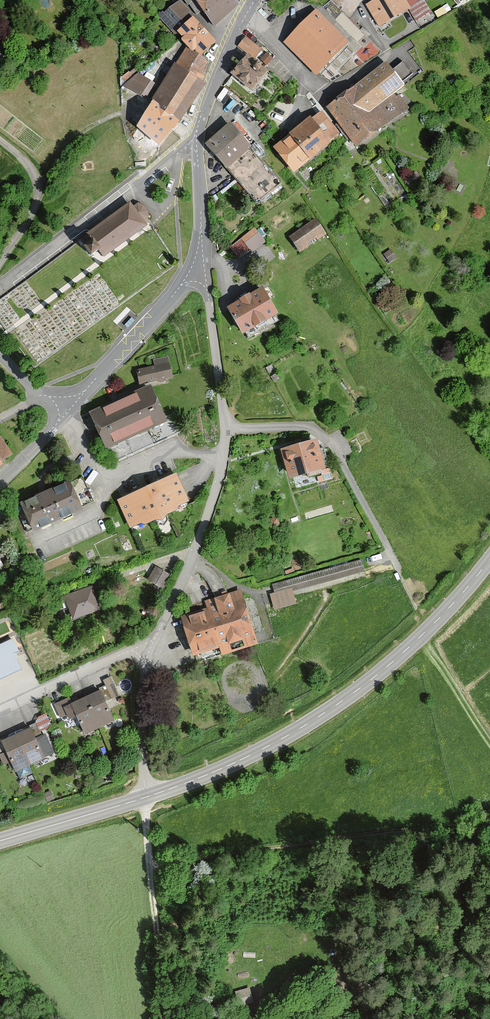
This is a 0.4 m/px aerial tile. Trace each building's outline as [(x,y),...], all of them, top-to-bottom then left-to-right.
[(215,27),(239,5),(238,2),(239,0),(199,0),(215,27)] [(414,0),(382,0),(368,8),(380,28),(418,7),(414,0)] [(194,15),(180,1),(162,19),(176,33),(173,35),(179,41),(182,39),(188,45),(186,46),(193,53),(196,50),(205,60),(221,45),(196,19),(195,21),(192,18),(194,15)] [(352,45),(318,12),(287,44),(320,77),(352,45)] [(261,51),(247,40),(240,48),(255,59),(261,51)] [(210,66),(188,50),(136,132),(163,150),(205,86),(204,85),(208,79),(206,78),(209,74),(206,72),(210,66)] [(271,77),(250,60),(233,80),(254,97),(271,77)] [(411,114),(380,73),(331,111),(349,134),(346,137),(352,144),(354,142),(361,151),(411,114)] [(157,87),(142,75),(126,88),(144,103),(157,87)] [(343,140),(323,114),(276,151),(296,177),(343,140)] [(255,153),(233,126),(208,147),(258,207),(284,186),(261,159),(265,156),(259,149),(255,153)] [(146,201),(140,201),(134,205),(131,201),(79,240),(93,258),(102,252),(106,257),(149,225),(143,217),(149,212),(149,206),(146,201)] [(317,221),(290,240),(301,255),(328,236),(317,221)] [(266,244),(257,231),(243,241),(251,253),(266,244)] [(232,312),(248,339),(281,319),(265,292),(232,312)] [(172,368),(138,373),(140,386),(174,381),(172,368)] [(154,389),(92,417),(114,465),(183,433),(175,415),(167,419),(154,389)] [(0,437),(0,471),(3,469),(14,458),(0,437)] [(315,453),(314,446),(284,454),(291,482),(312,476),(313,481),(329,477),(322,451),(315,453)] [(178,478),(118,503),(130,531),(143,525),(145,530),(158,524),(159,528),(167,530),(170,524),(169,520),(180,516),(179,512),(191,507),(178,478)] [(74,482),(24,504),(37,535),(88,513),(74,482)] [(367,575),(364,562),(274,587),(278,600),(367,575)] [(172,577),(156,570),(149,585),(165,592),(172,577)] [(197,666),(259,648),(244,596),(230,600),(226,586),(213,589),(217,604),(203,608),(201,603),(189,607),(192,616),(203,613),(204,618),(185,624),(197,666)] [(101,612),(93,589),(60,601),(64,612),(71,609),(76,621),(101,612)] [(13,636),(0,642),(0,677),(22,666),(14,651),(19,648),(13,636)] [(122,701),(112,682),(101,687),(103,691),(73,707),(69,700),(55,707),(63,722),(70,718),(74,728),(81,724),(88,738),(118,723),(110,707),(122,701)] [(5,743),(4,740),(0,741),(0,753),(2,757),(9,753),(18,773),(47,759),(43,749),(51,745),(47,737),(44,738),(38,724),(31,727),(33,731),(26,734),(25,731),(14,736),(15,739),(5,743)] [(52,792),(46,795),(48,801),(54,798),(52,792)] [(254,1001),(250,987),(235,991),(239,1006),(254,1001)]
